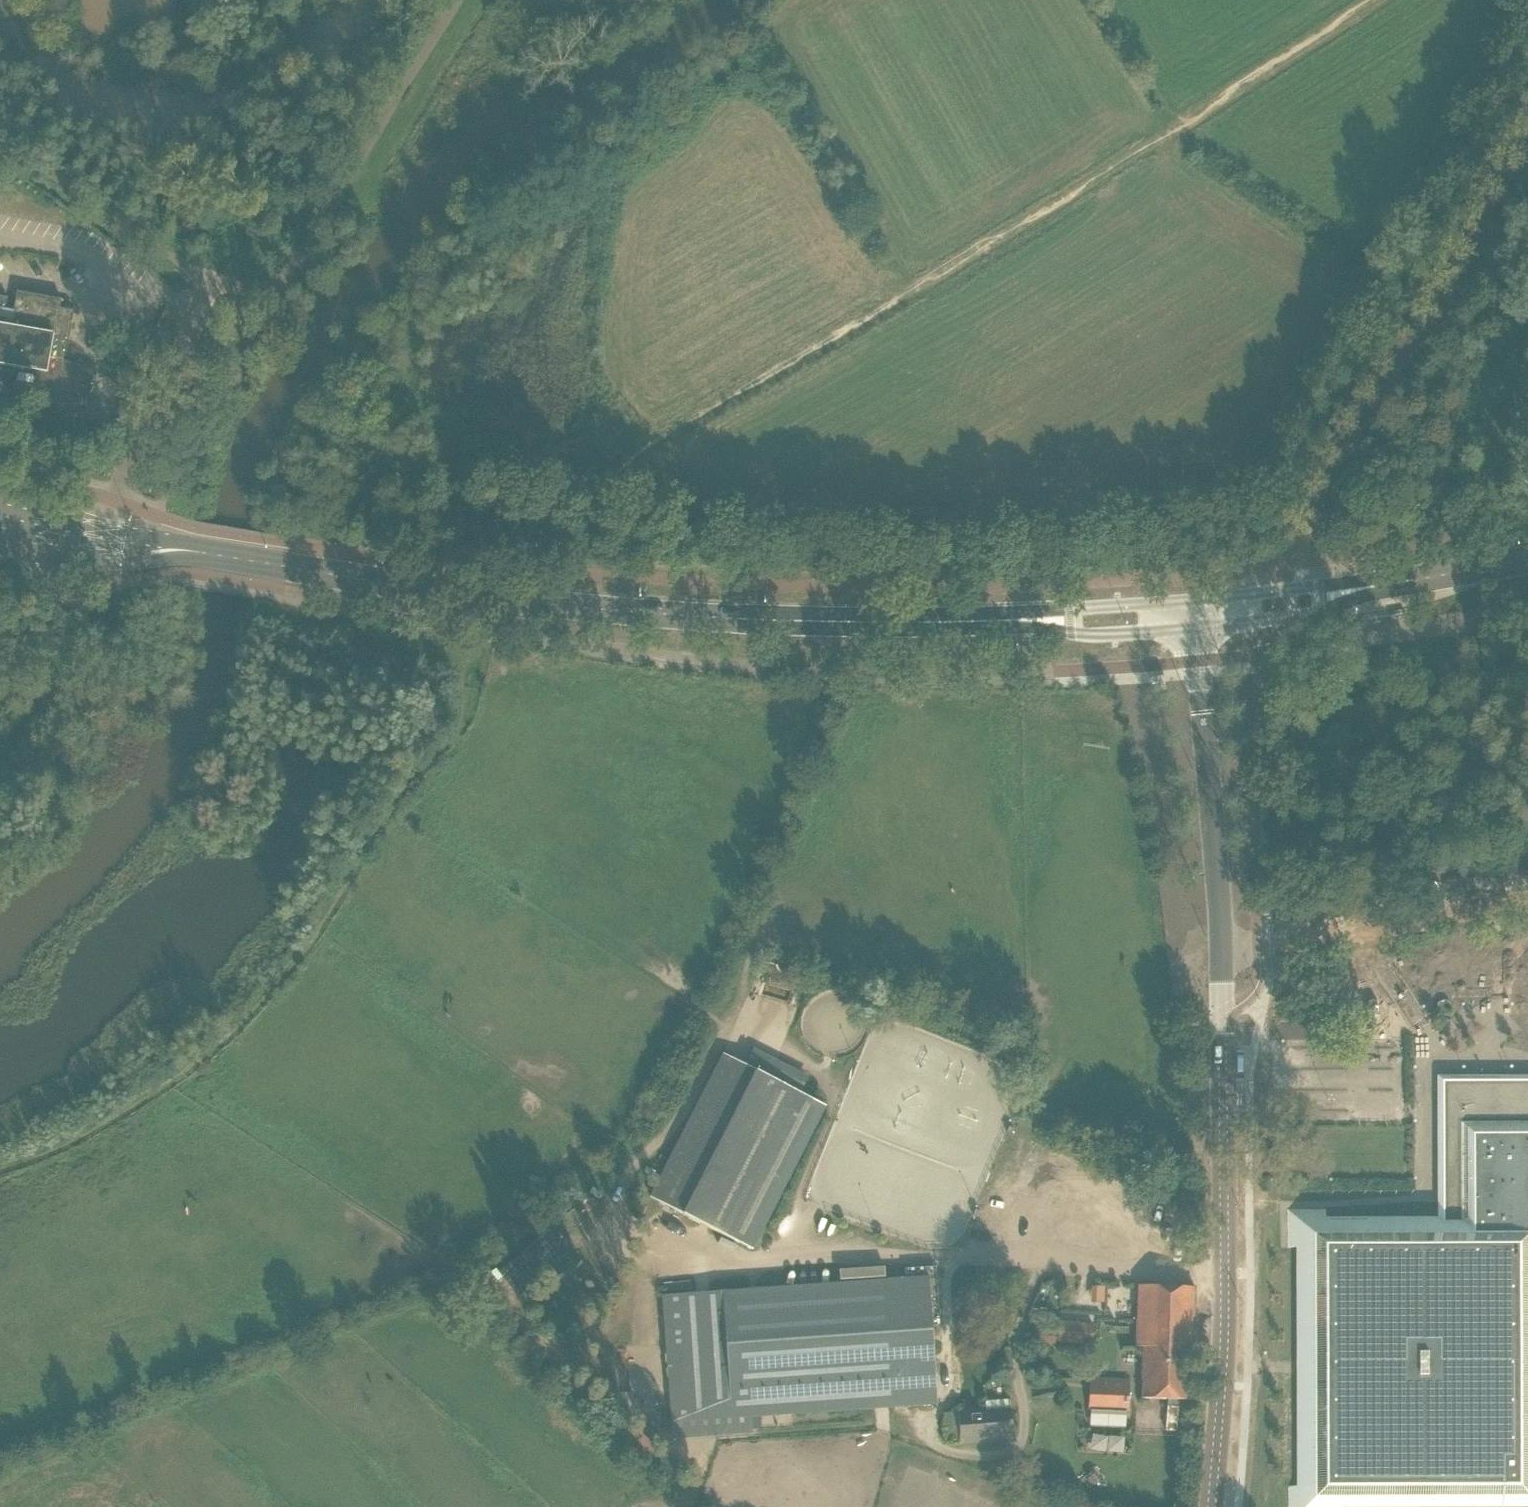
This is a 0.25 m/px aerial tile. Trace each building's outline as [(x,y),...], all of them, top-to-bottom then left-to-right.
[(27,414),(29,402),(47,405),(51,379),(60,380),(67,339),(66,339),(70,314),(60,312),(62,301),(18,293),(15,312),(6,310),(8,300),(0,298),(0,406),(27,414)] [(869,1030),(869,1025),(869,1019),(867,1011),(863,1005),(858,999),(853,995),(847,992),(839,990),(832,990),(824,991),(819,993),(814,996),(809,1000),(803,1008),(801,1013),(799,1020),(799,1026),(800,1033),(802,1039),(805,1045),(810,1050),(816,1055),(822,1058),(830,1060),(835,1060),(838,1060),(846,1058),(854,1054),(859,1049),(863,1044),(867,1038),(869,1030)] [(825,1105),(752,1068),(724,1053),(650,1197),(740,1243),(752,1249),(825,1105)] [(1287,1210),(1287,1247),(1296,1247),(1297,1487),(1289,1487),(1289,1506),(1527,1506),(1527,1075),(1496,1075),(1436,1075),(1436,1113),(1436,1194),(1436,1202),(1436,1217),(1325,1217),(1325,1209),(1289,1209),(1289,1210),(1287,1210)] [(722,1292),(661,1296),(661,1297),(680,1296),(682,1325),(664,1326),(666,1354),(684,1353),(688,1408),(670,1410),(671,1423),(937,1403),(933,1350),(929,1350),(924,1280),(927,1280),(927,1277),(761,1289),(742,1290),(742,1291),(722,1292)] [(1194,1287),(1174,1286),(1137,1285),(1135,1347),(1142,1347),(1140,1397),(1191,1399),(1194,1287)] [(1059,1320),(1057,1342),(1092,1345),(1094,1324),(1059,1320)] [(1090,1379),(1089,1407),(1128,1409),(1129,1381),(1090,1379)] [(984,1409),(958,1411),(960,1442),(1012,1438),(1010,1410),(1009,1399),(986,1401),(985,1401),(986,1409),(984,1409)] [(1127,1414),(1091,1412),(1090,1428),(1126,1429),(1127,1414)]
